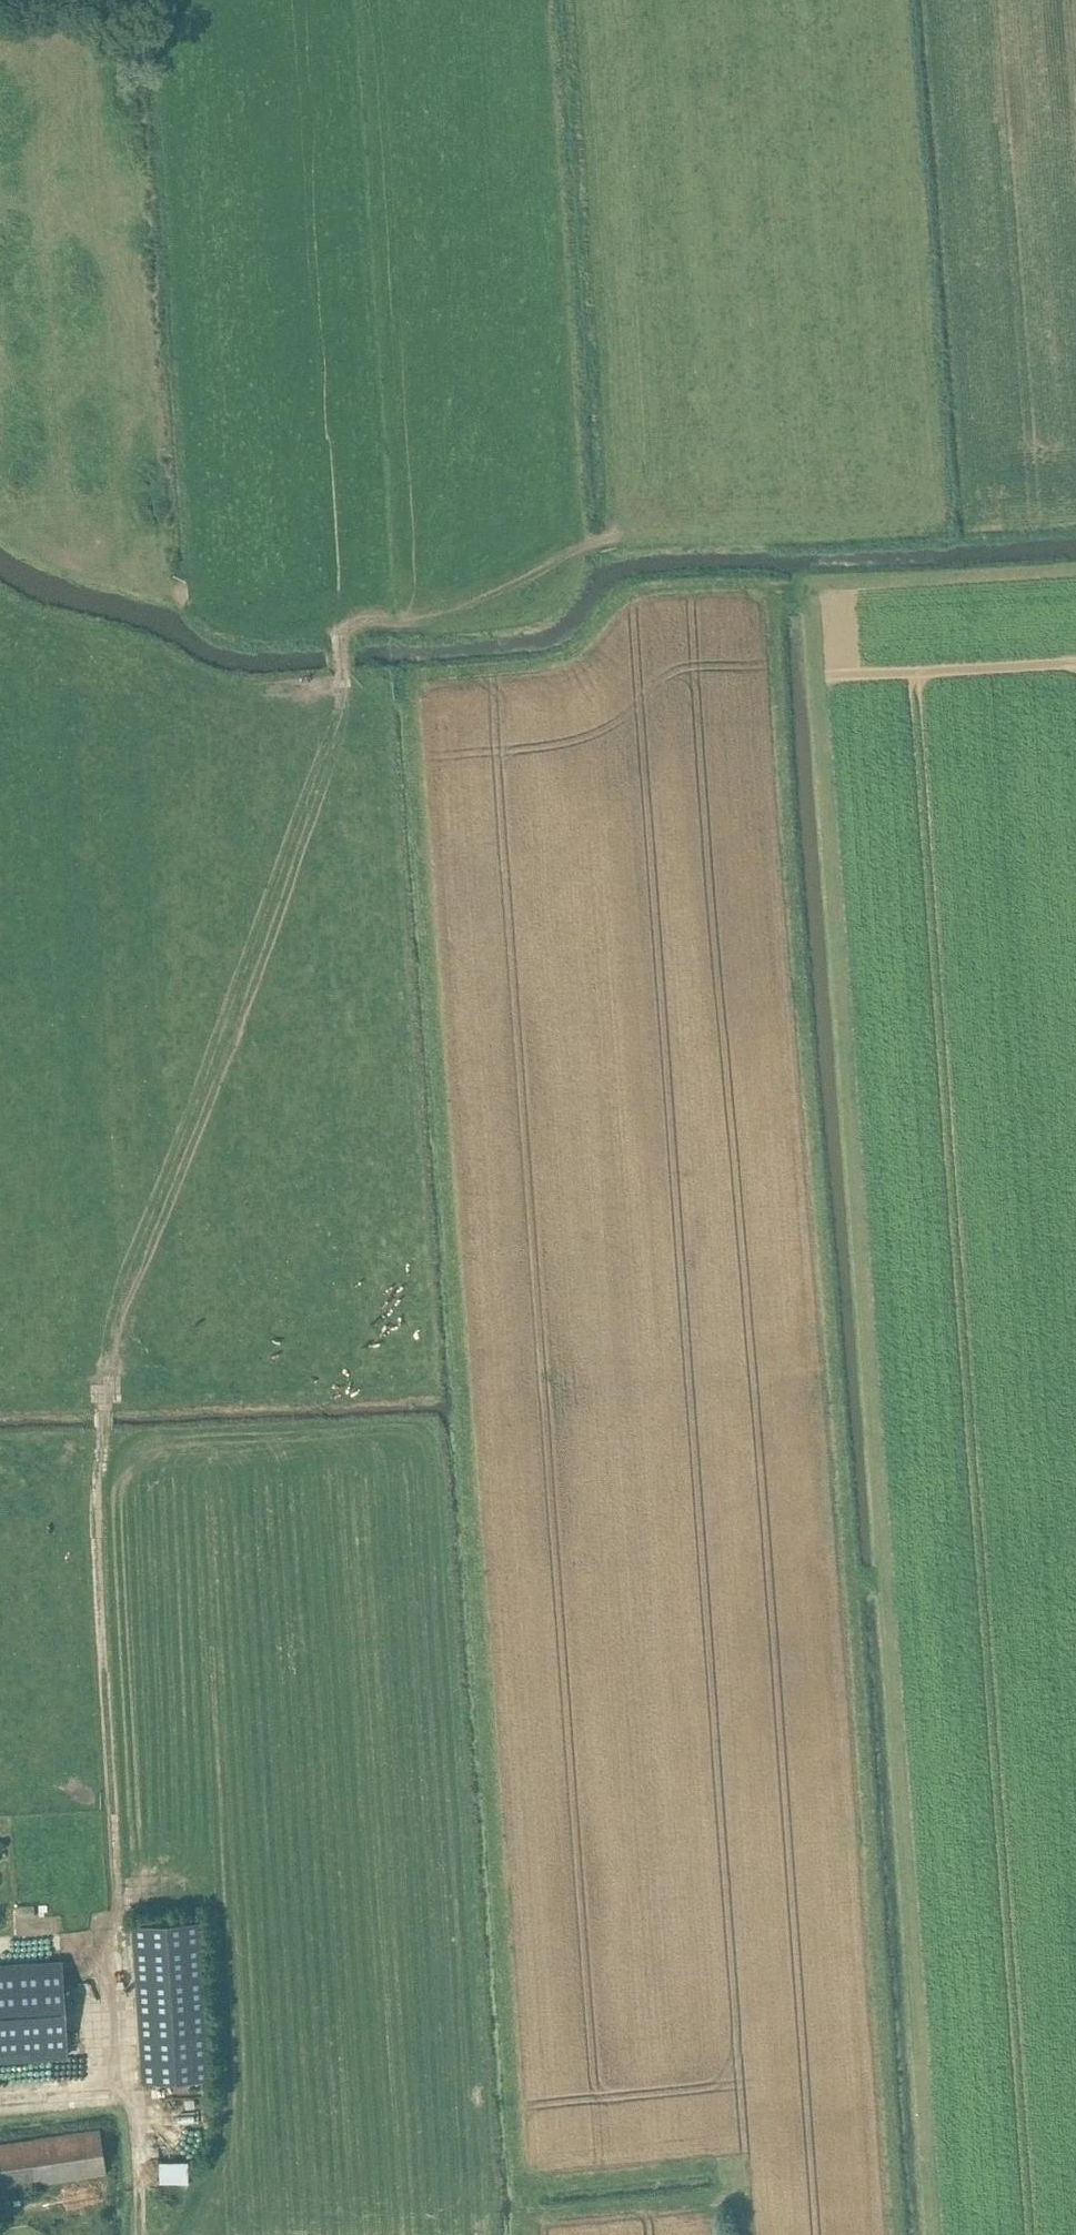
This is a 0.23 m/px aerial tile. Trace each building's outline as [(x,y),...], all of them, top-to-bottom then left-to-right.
[(141,2081),(207,2077),(198,1919),(131,1923),(141,2081)] [(67,2055),(61,1962),(0,1966),(0,2059),(67,2055)] [(105,2173),(99,2129),(0,2144),(0,2190),(105,2173)]
